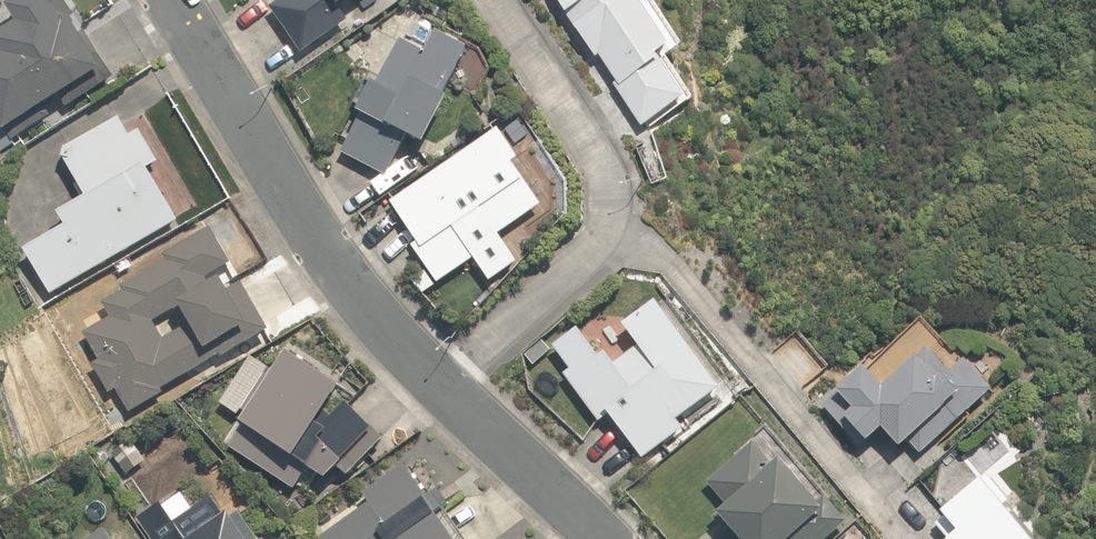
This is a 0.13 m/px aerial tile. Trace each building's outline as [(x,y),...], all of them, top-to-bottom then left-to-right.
[(114,76),(74,13),(75,13),(67,0),(16,0),(7,6),(15,18),(0,28),(0,118),(14,138),(51,114),(47,108),(64,98),(69,105),(114,76)] [(272,12),(298,58),(346,31),(343,26),(388,0),(292,0),(292,1),(272,12)] [(703,102),(679,62),(691,54),(659,0),(563,0),(600,61),(609,55),(655,131),(703,102)] [(446,91),(469,46),(437,29),(427,50),(402,37),(380,81),(377,79),(375,84),(368,80),(355,105),(365,110),(343,152),(388,174),(410,131),(427,140),(451,93),(446,91)] [(130,134),(120,117),(61,151),(86,195),(59,211),(67,225),(26,248),(52,294),(180,221),(149,167),(158,162),(139,129),(130,134)] [(14,144),(4,127),(0,129),(0,152),(14,144)] [(439,281),(503,237),(500,232),(542,203),(513,161),(519,157),(498,127),(391,201),(419,240),(413,244),(439,281)] [(209,283),(205,277),(231,262),(210,227),(162,255),(165,260),(119,286),(121,290),(100,302),(109,316),(83,332),(98,358),(91,362),(109,392),(116,388),(129,410),(163,391),(161,387),(219,353),(221,356),(268,328),(240,280),(229,287),(223,275),(209,283)] [(616,413),(652,459),(669,445),(673,449),(739,397),(659,295),(628,320),(643,339),(626,353),(615,340),(603,349),(582,322),(556,342),(578,369),(568,377),(604,422),(616,413)] [(963,367),(948,348),(899,384),(881,360),(826,401),(865,453),(895,431),(915,458),(1005,390),(979,355),(963,367)] [(336,416),(327,411),(343,383),(288,350),(231,447),(297,486),(311,461),(329,477),(340,465),(350,473),(385,435),(348,402),(336,416)] [(754,440),(707,481),(722,498),(707,511),(732,538),(826,538),(849,519),(826,493),(822,496),(780,449),(769,458),(754,440)] [(406,462),(364,492),(370,501),(322,535),(325,538),(456,538),(457,538),(438,511),(450,503),(439,487),(428,495),(406,462)] [(949,538),(1053,538),(997,468),(952,504),(971,529),(966,533),(962,528),(949,538)] [(233,499),(181,534),(184,538),(260,538),(233,499)] [(109,527),(91,538),(116,538),(109,527)]
